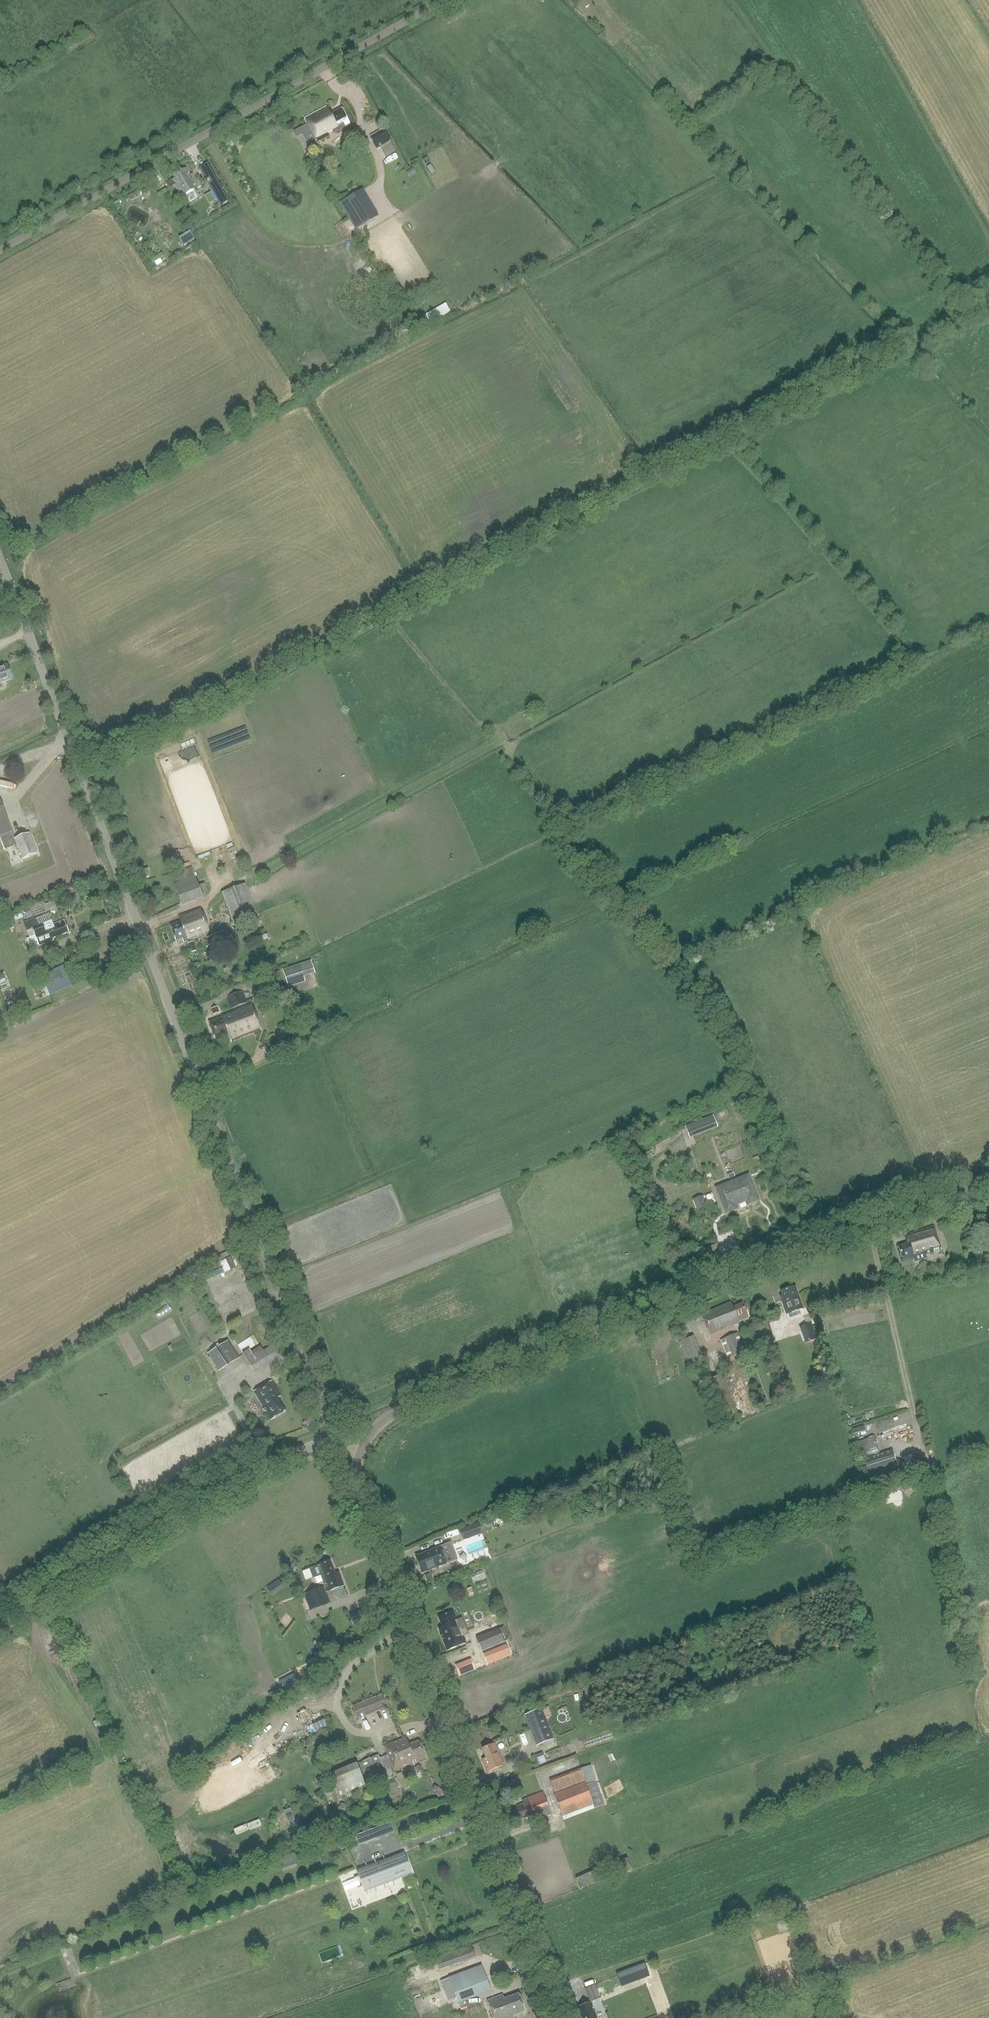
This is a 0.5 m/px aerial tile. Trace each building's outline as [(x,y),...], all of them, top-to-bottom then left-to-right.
[(317,142),(350,125),(341,108),(330,114),(326,106),(304,117),(317,142)] [(377,149),(391,141),(384,128),(370,137),(377,149)] [(198,197),(194,190),(197,188),(204,184),(201,179),(198,181),(193,174),(190,176),(185,168),(173,175),(174,178),(166,183),(169,188),(174,185),(181,197),(186,194),(190,201),(198,197)] [(406,172),(410,178),(416,175),(413,168),(406,172)] [(207,179),(221,205),(229,201),(214,175),(207,179)] [(210,193),(205,196),(209,205),(215,201),(210,193)] [(343,205),(356,230),(373,222),(364,205),(369,202),(365,193),(343,205)] [(360,275),(371,268),(362,254),(351,261),(360,275)] [(13,679),(8,665),(0,668),(0,684),(13,679)] [(37,854),(30,834),(16,839),(0,800),(0,837),(5,850),(17,845),(23,859),(37,854)] [(198,886),(192,868),(171,876),(181,905),(202,898),(201,894),(198,886)] [(149,877),(147,869),(139,871),(141,879),(149,877)] [(204,884),(198,886),(201,894),(207,892),(204,884)] [(234,924),(257,915),(245,884),(223,893),(234,924)] [(183,942),(209,932),(200,908),(179,916),(181,921),(170,925),(176,942),(182,939),(183,942)] [(14,928),(10,915),(0,918),(0,932),(14,928)] [(43,924),(38,926),(35,918),(24,923),(27,931),(28,931),(31,937),(35,936),(39,946),(53,940),(53,939),(69,932),(64,921),(54,925),(52,920),(43,924)] [(208,937),(215,957),(232,950),(225,931),(208,937)] [(124,936),(120,938),(126,951),(130,949),(124,936)] [(196,949),(193,941),(186,944),(190,952),(196,949)] [(40,964),(35,966),(40,976),(55,969),(50,958),(39,963),(40,964)] [(315,973),(311,961),(283,970),(288,987),(306,982),(304,977),(315,973)] [(73,985),(68,974),(64,966),(42,976),(46,984),(51,995),(73,985)] [(242,991),(227,997),(232,1008),(247,1002),(242,991)] [(262,1030),(252,1004),(222,1016),(223,1018),(209,1023),(216,1039),(229,1033),(232,1041),(262,1030)] [(736,1088),(733,1082),(724,1086),(727,1092),(736,1088)] [(715,1116),(686,1128),(690,1139),(719,1128),(715,1116)] [(650,1151),(644,1154),(647,1160),(653,1157),(650,1151)] [(748,1204),(758,1200),(749,1176),(717,1188),(727,1212),(737,1208),(734,1201),(745,1196),(748,1204)] [(697,1209),(706,1206),(703,1195),(694,1197),(697,1209)] [(926,1255),(942,1250),(933,1227),(907,1235),(910,1243),(898,1247),(903,1261),(914,1257),(916,1262),(927,1259),(926,1255)] [(983,1245),(972,1248),(976,1263),(987,1259),(983,1245)] [(203,1282),(230,1270),(225,1258),(198,1270),(203,1282)] [(787,1314),(803,1308),(796,1287),(782,1292),(783,1294),(780,1295),(787,1314)] [(739,1322),(750,1317),(744,1304),(733,1308),(731,1303),(701,1315),(710,1335),(740,1323),(739,1322)] [(169,1306),(156,1312),(158,1318),(171,1312),(169,1306)] [(811,1323),(800,1327),(803,1335),(814,1331),(811,1323)] [(752,1332),(750,1327),(744,1329),(747,1335),(752,1332)] [(721,1340),(729,1359),(738,1354),(738,1355),(747,1351),(738,1332),(721,1340)] [(690,1368),(704,1362),(694,1336),(679,1343),(690,1368)] [(208,1354),(219,1372),(240,1358),(229,1341),(208,1354)] [(775,1350),(773,1342),(767,1343),(770,1352),(775,1350)] [(263,1352),(260,1348),(251,1353),(250,1353),(253,1358),(263,1352)] [(249,1350),(243,1354),(253,1371),(259,1368),(253,1358),(250,1353),(251,1353),(249,1350)] [(737,1413),(721,1376),(705,1383),(721,1419),(737,1413)] [(272,1420),(286,1411),(278,1398),(281,1396),(272,1381),(254,1392),(272,1420)] [(892,1450),(864,1459),(871,1482),(899,1473),(892,1450)] [(460,1531),(463,1540),(482,1533),(479,1524),(460,1531)] [(473,1551),(485,1546),(482,1540),(471,1545),(473,1551)] [(422,1573),(447,1564),(454,1561),(448,1544),(441,1547),(416,1556),(422,1573)] [(331,1603),(327,1591),(343,1585),(339,1572),(335,1573),(330,1560),(317,1565),(325,1586),(304,1594),(310,1611),(331,1603)] [(431,1574),(425,1576),(427,1582),(434,1580),(431,1574)] [(465,1642),(463,1636),(469,1633),(462,1618),(456,1621),(452,1613),(439,1619),(446,1633),(441,1634),(448,1650),(465,1642)] [(472,1632),(480,1651),(504,1641),(496,1622),(472,1632)] [(507,1645),(483,1654),(487,1665),(511,1656),(507,1645)] [(382,1694),(353,1705),(358,1719),(387,1707),(382,1694)] [(542,1708),(527,1714),(536,1736),(539,1735),(543,1743),(554,1739),(545,1717),(552,1715),(549,1707),(543,1709),(542,1708)] [(324,1719),(312,1724),(317,1733),(328,1727),(324,1719)] [(384,1747),(395,1771),(411,1764),(419,1761),(426,1757),(419,1741),(409,1745),(406,1738),(384,1747)] [(488,1772),(503,1765),(495,1744),(483,1749),(487,1758),(483,1760),(488,1772)] [(376,1756),(359,1763),(368,1783),(387,1775),(379,1755),(376,1756)] [(328,1775),(338,1797),(365,1785),(356,1764),(328,1775)] [(591,1765),(550,1780),(564,1820),(604,1805),(591,1765)] [(396,1775),(404,1792),(409,1789),(402,1772),(396,1775)] [(534,1821),(551,1814),(543,1792),(522,1800),(524,1803),(513,1807),(518,1820),(532,1815),(534,1821)] [(282,1810),(287,1828),(295,1826),(291,1808),(282,1810)] [(373,1829),(377,1838),(395,1832),(391,1822),(373,1829)] [(404,1853),(357,1871),(365,1893),(412,1875),(404,1853)] [(295,1854),(277,1861),(279,1867),(280,1870),(299,1863),(298,1861),(295,1854)] [(612,1875),(631,1868),(627,1858),(608,1865),(612,1875)] [(575,1877),(579,1886),(599,1878),(595,1870),(575,1877)] [(439,1970),(475,1957),(471,1945),(435,1958),(439,1970)] [(616,1973),(621,1986),(650,1976),(644,1962),(616,1973)] [(448,2000),(457,1997),(458,2002),(491,1990),(482,1966),(441,1981),(448,2000)] [(62,1991),(78,1984),(75,1977),(59,1983),(62,1991)] [(585,1988),(590,2001),(600,1997),(595,1984),(585,1988)] [(514,2015),(526,2010),(519,1994),(505,1999),(503,1995),(487,2001),(494,2017),(516,2017),(514,2015)] [(582,2017),(597,2017),(591,2003),(578,2008),(582,2017)]
